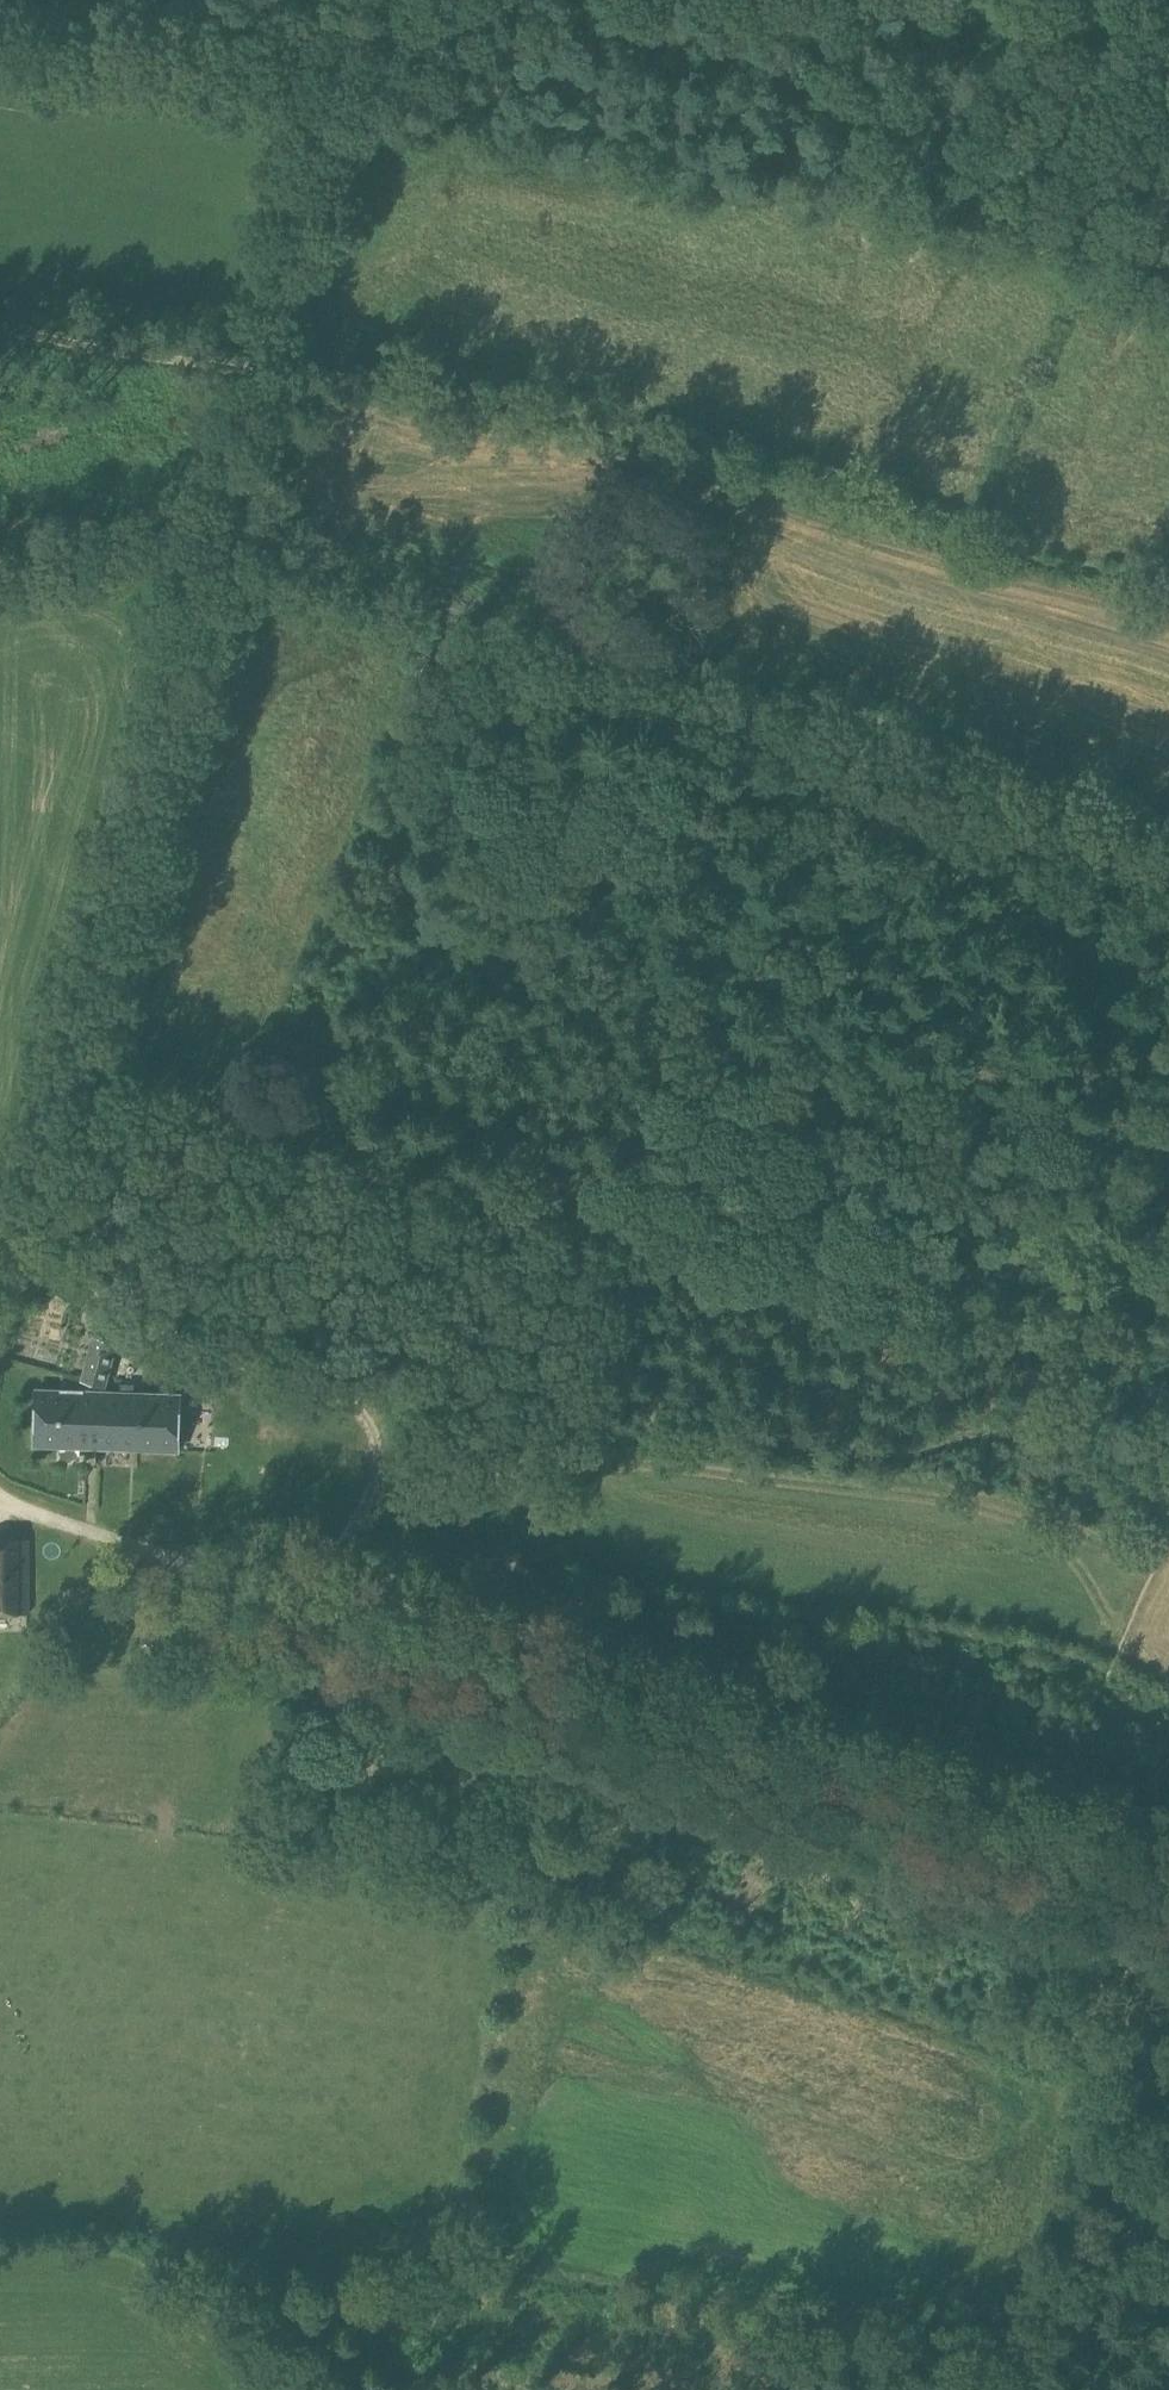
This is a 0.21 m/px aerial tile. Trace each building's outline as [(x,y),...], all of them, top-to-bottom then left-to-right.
[(106,1389),(118,1343),(93,1336),(81,1382),(106,1389)] [(180,1394),(37,1390),(35,1448),(179,1452),(180,1394)] [(0,1541),(0,1615),(31,1614),(30,1540),(0,1541)]
